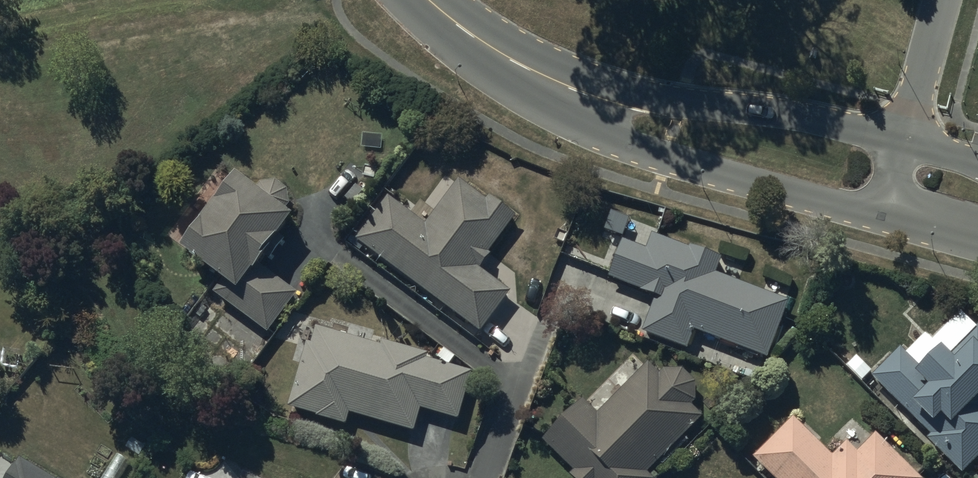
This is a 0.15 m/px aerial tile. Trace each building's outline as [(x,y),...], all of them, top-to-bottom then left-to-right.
[(235,183),(179,257),(219,287),(213,296),(266,337),(296,297),(261,270),(265,264),(269,267),(285,246),(277,240),(290,224),(282,218),(290,208),(288,192),(274,185),(259,188),(253,196),(235,183)] [(459,184),(432,218),(426,227),(388,199),(355,243),(481,336),(511,295),(480,272),(491,257),(489,255),(515,219),(489,200),(486,204),(459,184)] [(623,244),(608,280),(656,300),(642,335),(685,354),(694,333),(766,362),(789,306),(716,277),(721,262),(654,236),(647,253),(623,244)] [(926,441),(963,477),(977,462),(977,334),(960,316),(932,344),(924,336),(906,355),(902,352),(873,381),(909,416),(913,412),(934,433),(926,441)] [(305,346),(287,410),(346,428),(349,417),(413,435),(420,413),(458,424),(472,376),(426,363),(428,357),(381,344),(380,349),(313,331),(309,347),(305,346)] [(543,443),(573,475),(570,477),(649,477),(648,476),(703,424),(690,410),(696,404),(695,385),(684,374),(663,374),(660,377),(649,365),(598,416),(583,402),(543,443)] [(753,461),(770,477),(916,477),(875,437),(856,456),(846,445),(832,459),(793,420),(753,461)] [(18,462),(9,477),(45,477),(18,462)]
